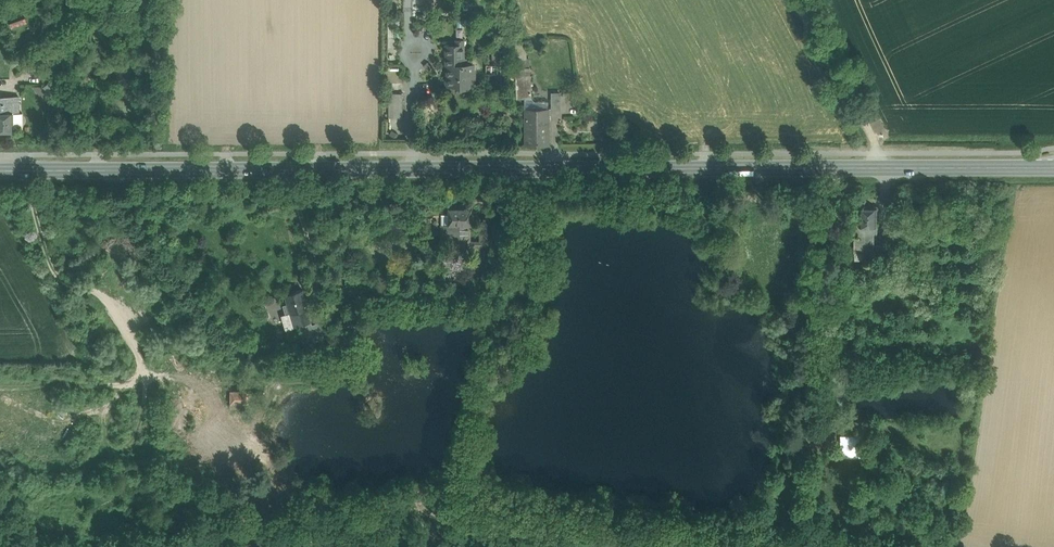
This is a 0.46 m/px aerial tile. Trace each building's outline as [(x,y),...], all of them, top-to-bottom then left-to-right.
[(464,65),(464,41),(456,41),(456,46),(446,46),(446,66),(448,66),(448,77),(446,79),(446,83),(448,85),(459,85),(461,87),(468,87),(471,85),(473,85),(473,81),(475,79),(475,71),(473,69),(473,65),(464,65)] [(506,42),(493,42),(493,65),(487,65),(486,74),(506,74),(506,42)] [(530,58),(516,59),(516,68),(517,99),(525,98),(532,98),(531,75),(530,58)] [(51,83),(39,85),(41,92),(52,90),(51,83)] [(402,93),(389,93),(389,111),(402,111),(402,93)] [(0,97),(0,131),(14,131),(14,128),(14,113),(13,96),(0,97)] [(549,101),(535,101),(532,99),(532,98),(525,98),(525,109),(526,109),(526,146),(549,146),(549,108),(549,101)] [(23,113),(14,113),(14,128),(23,128),(23,113)] [(471,206),(449,206),(449,214),(442,214),(442,240),(454,240),(454,249),(470,250),(470,245),(470,241),(470,225),(471,225),(471,206)] [(877,208),(860,208),(859,225),(855,225),(855,250),(873,251),(874,232),(877,232),(877,208)] [(495,228),(481,228),(481,245),(495,244),(495,228)] [(883,246),(876,244),(874,259),(881,260),(883,246)] [(437,273),(436,272),(431,272),(430,282),(443,282),(443,273),(437,273)] [(303,289),(286,293),(289,303),(284,304),(287,314),(298,311),(302,324),(312,321),(308,308),(303,289)] [(854,313),(833,311),(832,323),(846,325),(847,320),(854,321),(854,313)] [(330,319),(313,324),(318,341),(335,336),(330,319)] [(312,321),(302,324),(308,344),(318,341),(313,324),(312,321)] [(285,328),(277,331),(281,339),(289,336),(285,328)] [(835,352),(825,352),(824,360),(824,363),(834,363),(834,358),(835,358),(835,352)] [(288,360),(281,360),(281,359),(273,359),(273,373),(288,373),(288,365),(288,360)] [(248,401),(248,390),(232,391),(233,401),(248,401)] [(862,457),(863,435),(841,434),(840,457),(862,457)]
